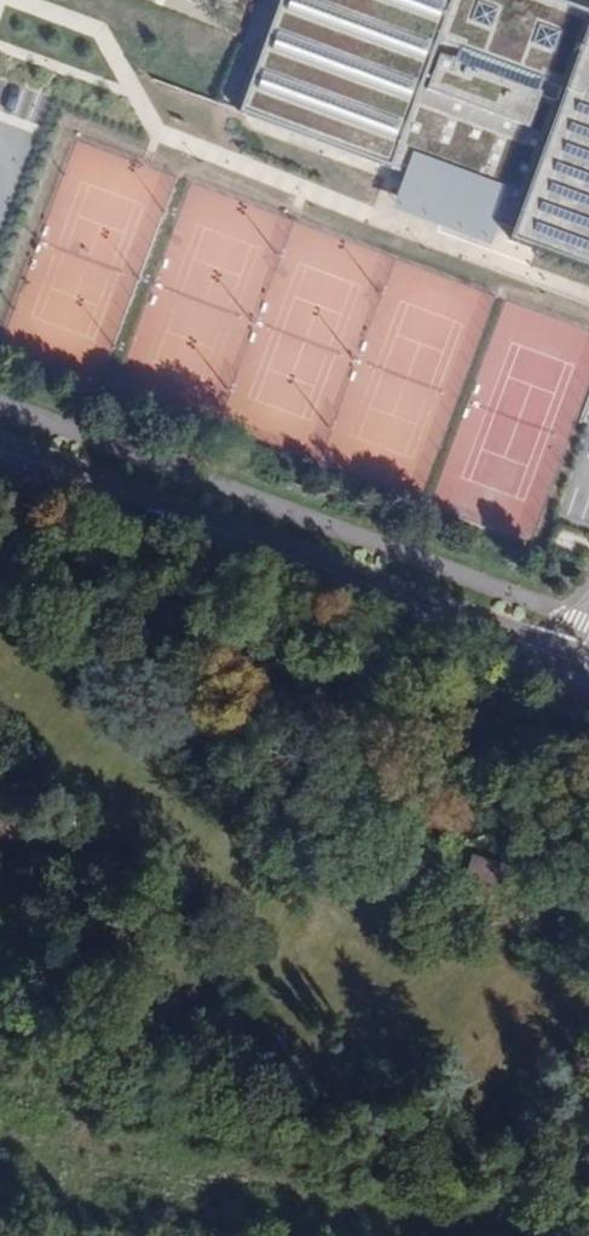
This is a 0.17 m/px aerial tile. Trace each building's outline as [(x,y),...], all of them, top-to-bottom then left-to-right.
[(491,221),(512,229),(509,239),(588,268),(588,10),(563,0),(280,0),(238,112),(409,175),(404,188),(393,216),(481,249),(491,221)]
